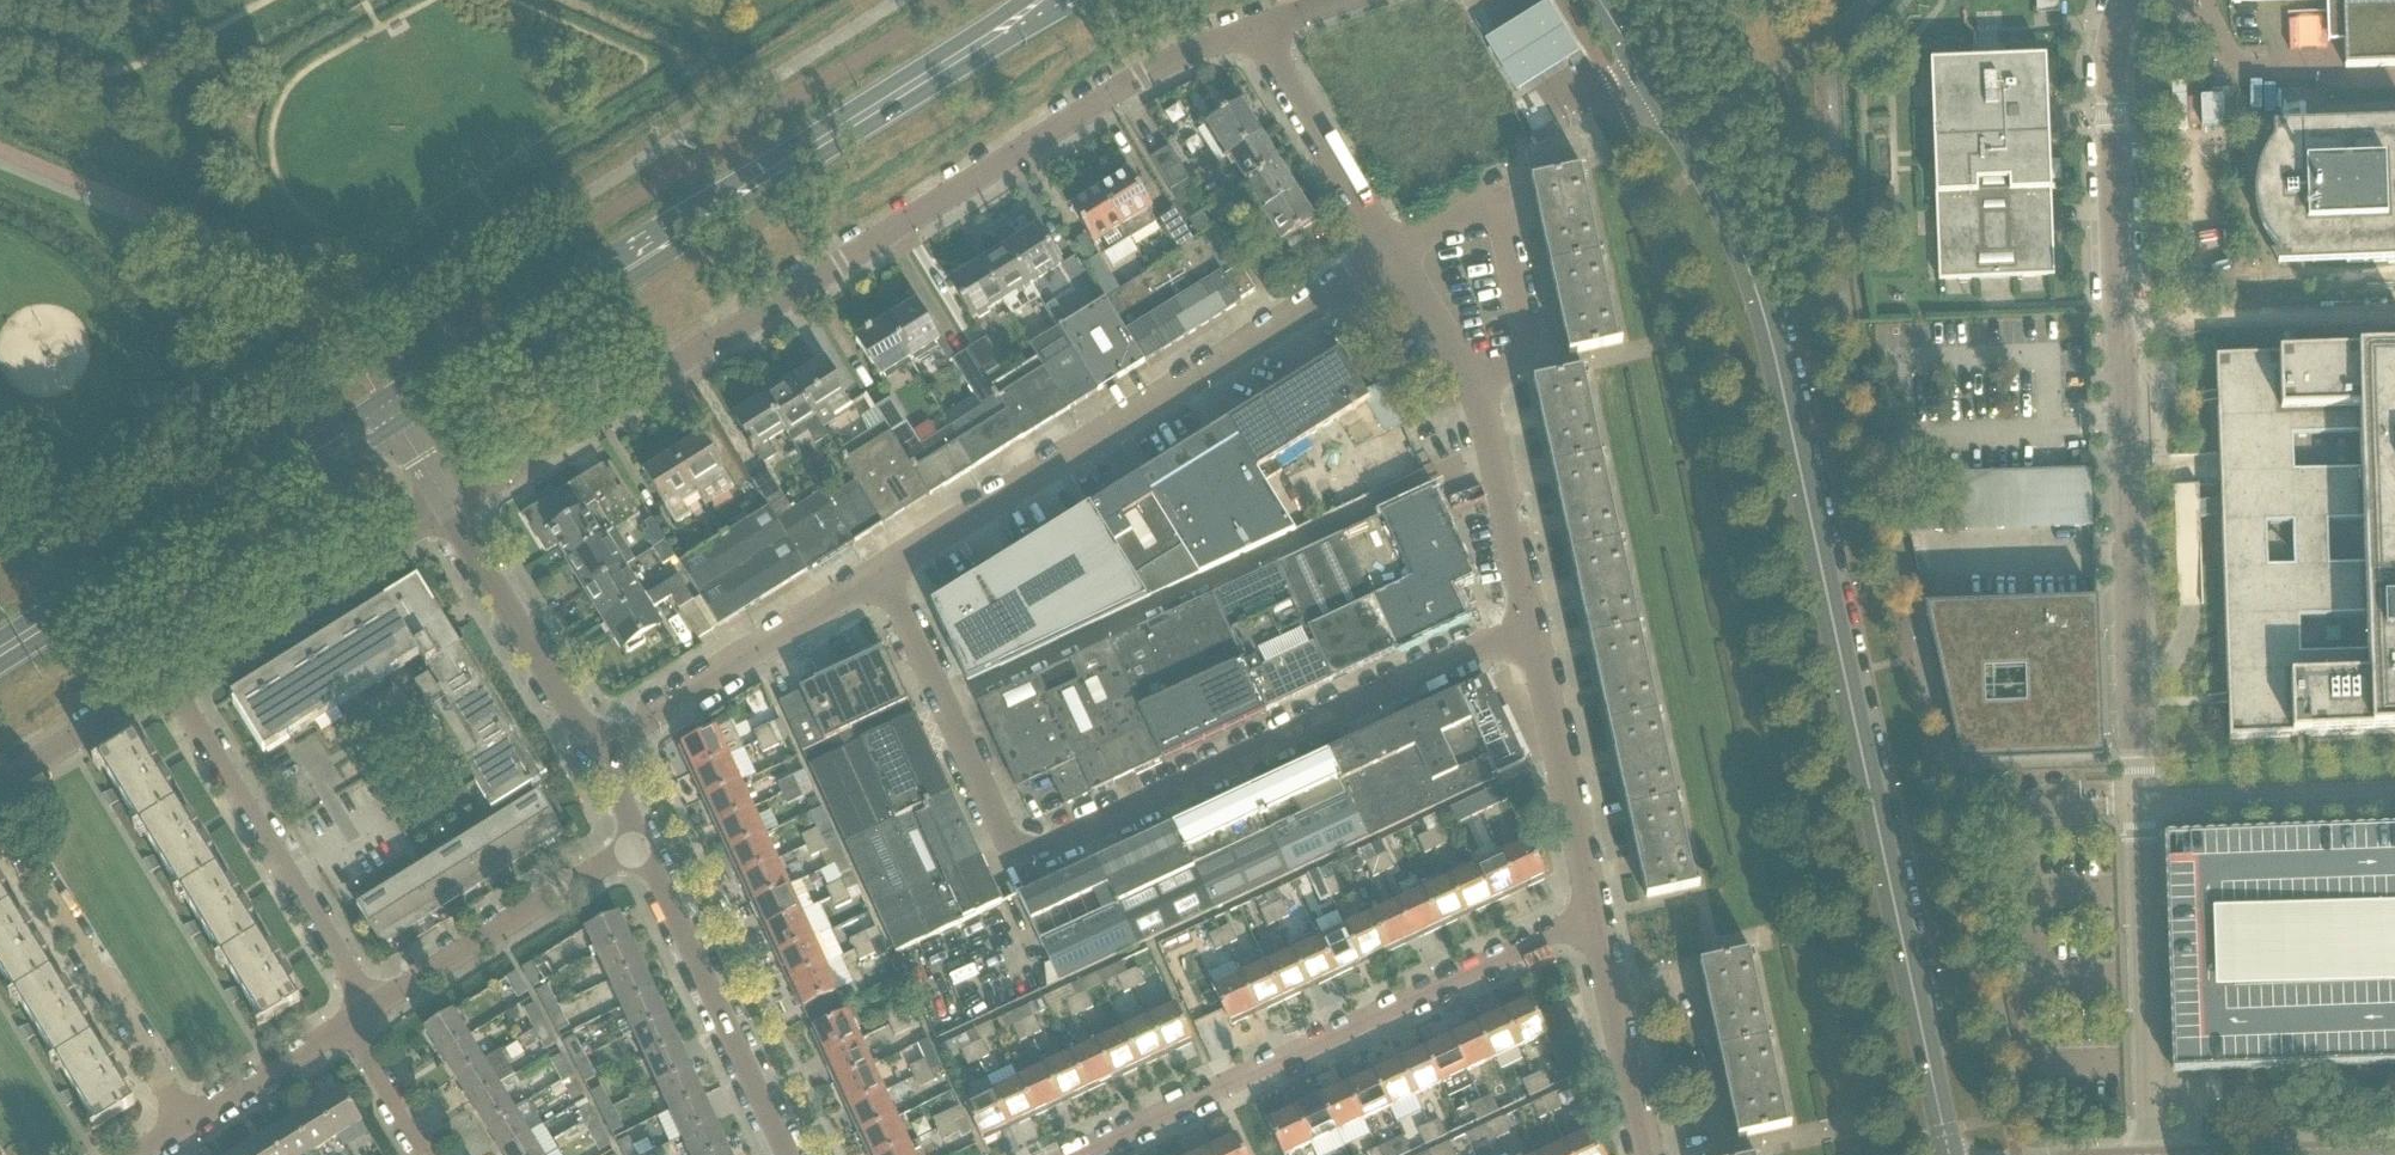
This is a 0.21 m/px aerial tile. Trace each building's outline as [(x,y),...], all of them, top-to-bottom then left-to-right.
[(1482,34),(1515,86),(1578,46),(1549,0),(1536,0),(1482,34)] [(2058,13),(2058,0),(2036,0),(2036,14),(2058,13)] [(2327,33),(2344,32),(2345,68),(2394,66),(2394,0),(2326,0),(2327,33)] [(2054,277),(2050,155),(2048,155),(2048,137),(2044,137),(2043,112),(2048,112),(2046,58),(1930,63),(1939,281),(2054,277)] [(1155,103),(1146,108),(1151,117),(1160,112),(1155,103)] [(1218,150),(1223,158),(1230,154),(1259,136),(1251,123),(1252,122),(1243,107),(1242,108),(1239,103),(1225,111),(1224,110),(1219,113),(1219,114),(1206,123),(1207,124),(1208,124),(1223,148),(1218,150)] [(2299,119),(2299,124),(2305,124),(2305,107),(2287,107),(2286,107),(2285,108),(2283,109),(2282,110),(2282,111),(2281,112),(2281,114),(2282,115),(2282,116),(2283,117),(2283,118),(2285,119),(2287,119),(2288,119),(2299,119)] [(2227,118),(2176,116),(2175,146),(2226,148),(2227,118)] [(2341,122),(2342,134),(2296,136),(2296,145),(2285,157),(2276,175),(2274,196),(2278,216),(2288,233),(2300,244),(2300,253),(2346,252),(2346,263),(2394,262),(2394,121),(2341,122)] [(1259,136),(1230,154),(1248,183),(1277,164),(1259,136)] [(1150,159),(1170,191),(1189,180),(1169,147),(1150,159)] [(1260,215),(1264,212),(1295,193),(1277,164),(1248,183),(1242,186),(1260,215)] [(1533,182),(1552,269),(1604,258),(1604,257),(1596,259),(1577,174),(1585,172),(1585,170),(1533,182)] [(1127,174),(1100,192),(1130,240),(1155,224),(1147,211),(1149,210),(1150,211),(1151,210),(1127,172),(1126,173),(1127,174)] [(1130,240),(1100,192),(1073,209),(1072,207),(1070,208),(1094,246),(1095,245),(1094,244),(1096,243),(1105,256),(1130,240)] [(1295,193),(1264,212),(1281,240),(1301,228),(1303,230),(1316,221),(1305,204),(1303,206),(1295,193)] [(1177,199),(1175,200),(1188,220),(1189,219),(1196,215),(1184,195),(1177,199)] [(1175,209),(1160,218),(1179,250),(1181,252),(1201,241),(1200,240),(1198,237),(1193,240),(1175,209)] [(1189,219),(1188,220),(1198,237),(1200,240),(1201,241),(1202,240),(1207,248),(1218,241),(1221,239),(1215,228),(1215,227),(1214,228),(1212,229),(1201,212),(1197,215),(1196,215),(1189,219)] [(1038,228),(1008,246),(1031,283),(1061,265),(1038,228)] [(1120,290),(1104,299),(1144,362),(1151,358),(1240,303),(1239,301),(1223,276),(1235,269),(1233,266),(1232,265),(1218,241),(1207,248),(1202,240),(1201,241),(1181,252),(1120,290)] [(1008,246),(979,265),(1002,302),(1031,283),(1008,246)] [(1248,261),(1264,288),(1279,279),(1263,252),(1248,261)] [(1099,255),(1083,264),(1104,299),(1119,289),(1099,255)] [(1604,258),(1552,269),(1571,355),(1623,344),(1622,343),(1615,344),(1596,260),(1604,258)] [(1002,302),(979,265),(950,283),(973,320),(1002,302)] [(1223,276),(1239,301),(1255,291),(1240,266),(1223,276)] [(1045,305),(1059,328),(1098,391),(1144,362),(1104,299),(1068,321),(1055,300),(1045,305)] [(911,306),(886,322),(910,360),(939,342),(916,305),(912,307),(911,306)] [(910,360),(886,322),(857,340),(869,360),(881,378),(910,360)] [(1030,345),(1039,361),(1069,409),(1098,391),(1059,328),(1030,345)] [(998,368),(1002,365),(986,339),(967,350),(1022,438),(1069,409),(1039,361),(1006,381),(998,368)] [(981,408),(951,426),(976,467),(1022,438),(967,350),(951,360),(981,408)] [(1247,408),(1228,421),(1265,481),(1282,471),(1274,459),(1369,400),(1339,351),(1247,408)] [(2216,359),(2229,739),(2394,733),(2394,352),(2216,359)] [(825,361),(793,381),(818,421),(821,424),(852,405),(825,361)] [(1534,383),(1553,469),(1605,458),(1605,457),(1598,458),(1579,374),(1587,373),(1587,371),(1534,383)] [(793,381),(765,398),(787,434),(804,424),(806,428),(818,421),(793,381)] [(785,431),(765,398),(735,417),(752,445),(750,446),(752,450),(754,449),(764,464),(778,455),(769,441),(785,431)] [(871,430),(889,418),(880,405),(863,418),(871,430)] [(1228,421),(1138,476),(1182,547),(1199,575),(1295,530),(1265,481),(1228,421)] [(928,422),(912,432),(920,445),(936,436),(928,422)] [(857,441),(839,452),(860,488),(883,524),(929,496),(890,433),(885,424),(857,441)] [(906,424),(890,433),(904,455),(920,445),(912,432),(906,424)] [(920,445),(904,455),(929,496),(976,467),(951,426),(936,436),(920,445)] [(677,453),(674,455),(695,491),(724,473),(702,438),(695,442),(693,440),(675,451),(677,453)] [(695,491),(674,455),(670,457),(669,455),(651,466),(653,468),(645,473),(677,525),(692,515),(682,499),(695,491)] [(1553,469),(1572,554),(1624,543),(1624,542),(1617,544),(1598,460),(1605,459),(1605,458),(1553,469)] [(558,546),(568,562),(606,539),(605,537),(616,530),(640,515),(622,487),(617,490),(602,465),(568,486),(584,510),(549,531),(558,546)] [(2066,470),(2053,471),(2054,500),(2094,499),(2094,469),(2093,470),(2066,470)] [(2049,471),(2041,471),(1961,474),(1962,503),(2050,500),(2049,471)] [(769,508),(775,519),(789,511),(766,474),(753,482),(769,508)] [(1090,506),(1133,577),(1182,547),(1138,476),(1090,506)] [(546,553),(558,546),(549,531),(584,510),(568,486),(557,493),(554,492),(541,509),(537,506),(523,515),(546,553)] [(860,488),(832,505),(855,542),(883,524),(860,488)] [(822,491),(789,511),(775,519),(807,571),(855,542),(832,505),(831,505),(822,491)] [(1433,492),(1344,534),(1397,652),(1467,619),(1452,589),(1473,579),(1433,492)] [(2054,500),(2055,528),(2094,527),(2094,499),(2054,500)] [(954,591),(932,605),(965,676),(968,682),(982,676),(1089,626),(1147,599),(1133,577),(1090,506),(1035,541),(954,591)] [(769,508),(723,536),(731,549),(762,599),(807,571),(775,519),(769,508)] [(652,520),(645,524),(649,530),(656,526),(652,520)] [(645,536),(654,550),(666,543),(657,528),(645,536)] [(606,539),(568,562),(586,592),(624,569),(635,562),(617,532),(616,530),(605,537),(606,539)] [(1397,652),(1344,534),(1278,564),(1332,682),(1397,652)] [(723,536),(708,545),(716,558),(731,549),(723,536)] [(666,543),(654,550),(665,568),(677,561),(666,543)] [(1572,554),(1591,640),(1643,629),(1643,628),(1635,630),(1617,546),(1624,544),(1624,543),(1572,554)] [(708,545),(680,562),(680,564),(706,606),(718,627),(762,599),(731,549),(716,558),(708,545)] [(1182,547),(1133,577),(1147,599),(1199,575),(1182,547)] [(1278,564),(1212,595),(1267,712),(1332,682),(1278,564)] [(586,592),(604,622),(642,599),(624,569),(586,592)] [(429,612),(435,609),(418,582),(230,699),(264,753),(420,656),(431,675),(415,685),(492,809),(539,780),(546,792),(548,791),(540,779),(546,775),(464,642),(458,646),(451,635),(446,638),(429,612)] [(650,611),(654,608),(673,596),(666,584),(642,599),(604,622),(625,655),(627,654),(627,653),(644,642),(642,638),(658,629),(659,630),(661,629),(650,611)] [(1212,595),(1108,643),(1162,761),(1267,712),(1212,595)] [(679,609),(698,640),(713,631),(694,600),(679,609)] [(1956,737),(1959,748),(2100,743),(2099,715),(2101,715),(2097,602),(1924,607),(1954,738),(1956,737)] [(1591,640),(1610,726),(1662,715),(1661,714),(1654,716),(1635,631),(1643,630),(1643,629),(1591,640)] [(1162,761),(1108,643),(978,704),(979,706),(981,705),(1018,786),(1017,787),(1018,789),(1050,774),(1065,806),(1162,761)] [(909,702),(884,650),(800,690),(801,692),(779,702),(803,752),(909,702)] [(1486,679),(1458,692),(1498,776),(1526,763),(1486,679)] [(1328,752),(1349,796),(1369,839),(1499,779),(1498,776),(1458,692),(1328,752)] [(909,702),(803,752),(845,844),(952,795),(948,788),(946,789),(914,719),(916,718),(915,716),(909,702)] [(1610,726),(1628,812),(1680,800),(1673,801),(1654,718),(1662,716),(1662,715),(1610,726)] [(682,747),(678,748),(686,765),(690,763),(694,772),(744,749),(731,722),(717,729),(681,745),(682,747)] [(754,732),(758,742),(774,735),(769,725),(754,732)] [(774,735),(758,742),(763,753),(779,745),(774,735)] [(123,799),(141,826),(176,804),(159,777),(164,774),(157,763),(152,766),(135,738),(99,760),(117,788),(109,792),(116,803),(123,799)] [(698,781),(694,783),(702,800),(741,782),(756,775),(744,749),(694,772),(698,781)] [(1252,788),(1249,789),(1269,833),(1349,796),(1328,752),(1323,755),(1323,757),(1253,789),(1252,788)] [(804,772),(793,777),(798,787),(809,782),(805,772),(804,772)] [(793,777),(778,784),(783,794),(798,787),(793,777)] [(714,815),(719,824),(754,808),(741,782),(702,800),(710,817),(714,815)] [(1507,801),(1499,785),(1485,792),(1492,808),(1507,801)] [(798,787),(783,794),(788,805),(803,798),(798,787)] [(1176,826),(1173,827),(1213,912),(1289,876),(1269,833),(1249,789),(1246,791),(1246,793),(1183,822),(1182,820),(1175,824),(1176,826)] [(1485,792),(1474,797),(1482,813),(1492,808),(1485,792)] [(539,793),(512,809),(537,849),(564,833),(539,793)] [(845,844),(874,907),(981,858),(980,856),(978,857),(953,803),(955,802),(952,795),(845,844)] [(1349,796),(1269,833),(1289,876),(1369,839),(1349,796)] [(1474,797),(1464,802),(1471,818),(1482,813),(1474,797)] [(1680,800),(1628,812),(1648,899),(1699,887),(1699,886),(1692,888),(1673,803),(1680,801),(1680,800)] [(1471,818),(1464,802),(1450,808),(1457,824),(1471,818)] [(164,865),(182,893),(217,870),(200,843),(205,840),(198,828),(193,832),(176,804),(141,826),(157,853),(150,858),(157,869),(164,865)] [(718,835),(726,852),(766,834),(754,808),(719,824),(723,833),(718,835)] [(512,809),(487,825),(512,865),(537,849),(512,809)] [(1422,820),(1428,833),(1439,828),(1432,815),(1422,820)] [(487,825),(461,841),(486,881),(512,865),(487,825)] [(1099,859),(1095,861),(1136,948),(1213,912),(1173,827),(1100,861),(1099,859)] [(1439,828),(1428,833),(1435,849),(1446,844),(1439,828)] [(802,836),(807,846),(823,839),(818,829),(802,836)] [(2165,840),(2173,1077),(2187,1076),(2394,1069),(2394,831),(2165,840)] [(1435,849),(1428,833),(1418,838),(1425,854),(1435,849)] [(738,867),(742,876),(778,860),(766,834),(726,852),(734,869),(738,867)] [(823,839),(807,846),(812,857),(820,853),(827,869),(845,860),(838,845),(828,850),(823,839)] [(1370,844),(1376,858),(1387,853),(1380,839),(1370,844)] [(461,841),(435,857),(460,897),(486,881),(461,841)] [(1528,841),(1501,854),(1517,889),(1526,885),(1528,889),(1545,881),(1543,878),(1544,878),(1528,841)] [(1366,863),(1376,858),(1370,844),(1358,850),(1360,855),(1345,862),(1349,870),(1366,863)] [(1387,853),(1376,858),(1383,873),(1394,868),(1387,853)] [(1501,854),(1475,866),(1493,905),(1510,897),(1508,893),(1517,889),(1501,854)] [(435,857),(409,873),(434,913),(460,897),(435,857)] [(981,858),(874,907),(895,952),(1002,903),(1001,900),(998,901),(979,860),(981,860),(981,858)] [(1383,873),(1376,858),(1366,863),(1373,878),(1383,873)] [(743,887),(751,904),(790,886),(778,860),(742,876),(747,885),(743,887)] [(1136,948),(1095,861),(1092,863),(1093,864),(1022,897),(1022,896),(1020,897),(1050,963),(1060,983),(1136,948)] [(1324,882),(1335,877),(1328,864),(1318,868),(1324,882)] [(1475,866),(1449,878),(1465,913),(1474,909),(1476,913),(1493,905),(1475,866)] [(1307,873),(1314,887),(1324,882),(1318,868),(1307,873)] [(205,931),(222,958),(258,936),(241,909),(246,905),(240,895),(234,898),(217,870),(182,893),(199,920),(192,925),(198,935),(205,931)] [(409,873),(384,889),(408,929),(434,913),(409,873)] [(1335,877),(1324,882),(1331,897),(1342,892),(1335,877)] [(1449,878),(1423,890),(1441,929),(1458,921),(1456,917),(1465,913),(1449,878)] [(790,886),(751,904),(759,921),(763,920),(767,928),(802,912),(814,906),(802,880),(790,886)] [(826,888),(831,898),(847,891),(842,881),(826,888)] [(1331,897),(1324,882),(1314,887),(1321,902),(1331,897)] [(11,907),(0,889),(0,914),(11,907)] [(408,929),(384,889),(358,905),(382,945),(408,929)] [(1272,906),(1281,902),(1275,889),(1266,893),(1272,906)] [(1423,890),(1397,902),(1413,937),(1422,933),(1423,937),(1441,929),(1423,890)] [(847,891),(831,898),(836,909),(852,902),(847,891)] [(1255,899),(1260,911),(1272,906),(1266,893),(1255,899)] [(1281,902),(1272,906),(1279,921),(1288,917),(1281,902)] [(1397,902),(1371,914),(1389,953),(1406,945),(1404,941),(1413,937),(1397,902)] [(1262,911),(1260,911),(1268,927),(1269,926),(1279,921),(1272,906),(1262,911)] [(15,996),(52,973),(35,945),(40,942),(33,931),(28,934),(11,907),(0,914),(0,972),(15,996)] [(767,938),(775,956),(814,937),(802,912),(767,928),(771,937),(767,938)] [(1313,925),(1319,938),(1345,926),(1339,913),(1313,925)] [(586,929),(598,955),(630,941),(618,914),(586,929)] [(1371,914),(1345,926),(1361,961),(1370,957),(1372,961),(1389,953),(1371,914)] [(1230,926),(1220,930),(1227,946),(1237,941),(1230,926)] [(1345,926),(1319,938),(1337,978),(1354,970),(1352,965),(1361,961),(1345,926)] [(814,937),(775,956),(783,973),(786,971),(791,980),(826,964),(841,957),(843,956),(831,930),(814,938),(814,937)] [(1210,935),(1208,936),(1215,951),(1217,950),(1227,946),(1220,930),(1210,935)] [(851,940),(855,950),(871,943),(866,933),(851,940)] [(258,936),(222,958),(239,985),(232,990),(239,1001),(246,997),(264,1025),(300,1003),(282,975),(287,971),(280,960),(275,963),(258,936)] [(871,943),(855,950),(860,961),(876,954),(878,959),(888,955),(880,938),(871,943)] [(1319,938),(1293,950),(1309,985),(1318,981),(1320,986),(1337,978),(1319,938)] [(598,955),(610,982),(642,967),(630,941),(598,955)] [(1265,941),(1259,945),(1267,962),(1274,959),(1265,941)] [(1274,959),(1267,962),(1285,1002),(1302,994),(1300,989),(1309,985),(1293,950),(1274,959)] [(1702,966),(1720,1053),(1772,1042),(1772,1041),(1765,1043),(1746,958),(1754,956),(1754,955),(1702,966)] [(826,964),(791,980),(795,989),(791,991),(799,1008),(802,1006),(802,1007),(824,997),(839,990),(853,984),(841,957),(826,964)] [(1207,973),(1214,987),(1241,974),(1234,960),(1207,973)] [(1097,973),(1102,984),(1116,977),(1128,972),(1123,961),(1097,973)] [(530,963),(522,968),(534,988),(544,982),(532,962),(531,963),(530,963)] [(1267,962),(1241,974),(1257,1010),(1266,1005),(1268,1009),(1285,1002),(1267,962)] [(1050,963),(1044,966),(1046,989),(1060,983),(1050,963)] [(610,982),(622,1008),(654,993),(642,967),(610,982)] [(1136,967),(1128,972),(1135,987),(1144,983),(1136,967)] [(506,978),(518,998),(528,992),(516,972),(506,978)] [(1135,987),(1128,972),(1116,977),(1123,993),(1135,987)] [(39,1034),(56,1062),(93,1038),(76,1011),(81,1008),(74,997),(69,1000),(52,973),(15,996),(32,1023),(25,1028),(32,1039),(39,1034)] [(1102,984),(1097,973),(1080,982),(1085,992),(1102,984)] [(1257,1010),(1241,974),(1214,987),(1230,1024),(1232,1023),(1234,1025),(1250,1018),(1248,1014),(1257,1010)] [(1080,982),(1071,986),(1076,996),(1083,1012),(1092,1007),(1085,992),(1084,992),(1080,982)] [(824,997),(802,1007),(807,1018),(858,995),(853,984),(839,990),(824,997)] [(1067,1009),(1064,1002),(1076,996),(1071,986),(1044,999),(1048,1009),(1052,1016),(1067,1009)] [(546,987),(536,992),(546,1012),(548,1011),(557,1006),(546,987)] [(626,1017),(634,1034),(666,1019),(654,993),(622,1008),(626,1017)] [(1076,996),(1064,1002),(1067,1009),(1071,1017),(1083,1012),(1076,996)] [(1513,1009),(1504,1013),(1520,1048),(1547,1036),(1543,1027),(1536,1014),(1530,1000),(1529,1000),(1527,997),(1511,1005),(1513,1009)] [(1044,999),(1034,1003),(1037,1010),(1041,1012),(1048,1009),(1044,999)] [(1569,1015),(1563,1002),(1536,1014),(1543,1027),(1569,1015)] [(1019,1010),(1023,1020),(1032,1016),(1041,1012),(1037,1010),(1034,1003),(1019,1010)] [(524,1011),(534,1030),(544,1024),(534,1005),(524,1011)] [(1176,1005),(1149,1017),(1165,1052),(1174,1048),(1176,1052),(1192,1044),(1191,1041),(1192,1041),(1176,1005)] [(548,1011),(546,1012),(558,1033),(569,1028),(557,1006),(548,1011)] [(885,1015),(890,1026),(906,1019),(901,1008),(885,1015)] [(1002,1030),(1011,1025),(1023,1020),(1019,1010),(998,1020),(1002,1030)] [(425,1029),(440,1054),(467,1037),(452,1012),(425,1029)] [(822,1047),(826,1056),(861,1040),(849,1013),(813,1030),(813,1031),(810,1033),(818,1049),(822,1047)] [(1493,1013),(1476,1021),(1494,1060),(1520,1048),(1504,1013),(1495,1017),(1493,1013)] [(1549,1041),(1575,1029),(1569,1015),(1543,1027),(1547,1036),(1549,1041)] [(1032,1016),(1023,1020),(1031,1036),(1040,1032),(1032,1016)] [(624,1038),(634,1034),(626,1017),(616,1022),(624,1038)] [(1149,1017),(1123,1029),(1141,1069),(1158,1061),(1156,1056),(1165,1052),(1149,1017)] [(634,1034),(646,1060),(679,1045),(666,1019),(634,1034)] [(906,1019),(890,1026),(895,1037),(911,1029),(906,1019)] [(1031,1036),(1023,1020),(1011,1025),(1019,1041),(1031,1036)] [(1460,1033),(1452,1037),(1468,1072),(1487,1063),(1488,1063),(1494,1060),(1476,1021),(1459,1029),(1460,1033)] [(975,1030),(980,1040),(997,1032),(992,1022),(975,1030)] [(544,1024),(534,1030),(545,1050),(556,1045),(544,1024)] [(1123,1029),(1097,1041),(1113,1076),(1122,1072),(1124,1076),(1141,1069),(1123,1029)] [(1581,1041),(1575,1029),(1549,1041),(1555,1054),(1581,1041)] [(975,1030),(966,1034),(971,1044),(979,1060),(987,1056),(980,1040),(975,1030)] [(533,1031),(520,1038),(526,1047),(538,1040),(533,1031)] [(944,1057),(959,1050),(971,1044),(966,1034),(939,1046),(944,1057)] [(440,1054),(455,1078),(483,1061),(467,1037),(440,1054)] [(574,1037),(563,1043),(573,1063),(584,1057),(574,1037)] [(1441,1038),(1424,1046),(1442,1084),(1468,1072),(1452,1037),(1443,1041),(1441,1038)] [(93,1038),(56,1062),(73,1089),(66,1094),(72,1105),(80,1100),(97,1128),(135,1105),(117,1077),(122,1074),(115,1063),(110,1066),(93,1038)] [(925,1060),(908,1067),(914,1079),(941,1067),(928,1039),(918,1044),(925,1060)] [(826,1067),(834,1084),(873,1066),(861,1040),(826,1056),(830,1065),(826,1067)] [(524,1052),(517,1041),(505,1049),(513,1059),(524,1052)] [(1097,1041),(1071,1054),(1089,1093),(1106,1085),(1104,1081),(1113,1076),(1097,1041)] [(1587,1054),(1581,1041),(1555,1054),(1561,1066),(1587,1054)] [(1772,1042),(1720,1053),(1739,1139),(1791,1128),(1791,1127),(1783,1128),(1765,1044),(1773,1042),(1772,1042)] [(979,1060),(971,1044),(959,1050),(967,1066),(979,1060)] [(646,1060),(658,1086),(691,1071),(679,1045),(646,1060)] [(1409,1058),(1400,1062),(1416,1096),(1419,1094),(1433,1088),(1442,1084),(1424,1046),(1407,1054),(1409,1058)] [(483,1061),(455,1078),(471,1103),(498,1086),(514,1076),(499,1051),(483,1061)] [(1071,1054),(1045,1066),(1061,1101),(1070,1097),(1071,1101),(1089,1093),(1071,1054)] [(1593,1068),(1587,1054),(1561,1066),(1567,1080),(1593,1068)] [(551,1061),(561,1080),(572,1075),(561,1056),(551,1061)] [(584,1057),(573,1063),(585,1084),(596,1078),(584,1057)] [(1389,1061),(1372,1069),(1390,1108),(1416,1096),(1400,1062),(1391,1066),(1389,1061)] [(986,1076),(992,1090),(1018,1078),(1012,1064),(986,1076)] [(846,1099),(850,1108),(885,1092),(873,1066),(834,1084),(842,1101),(846,1099)] [(1045,1066),(1018,1078),(1037,1117),(1054,1109),(1052,1105),(1061,1101),(1045,1066)] [(941,1067),(914,1079),(918,1088),(945,1075),(941,1067)] [(1357,1082),(1348,1086),(1364,1121),(1390,1109),(1390,1108),(1372,1069),(1355,1077),(1357,1082)] [(658,1086),(670,1112),(703,1097),(691,1071),(658,1086)] [(1543,1072),(1533,1076),(1540,1092),(1551,1088),(1543,1072)] [(572,1075),(561,1080),(567,1090),(572,1101),(583,1095),(572,1075)] [(968,1085),(969,1101),(992,1090),(986,1076),(968,1085)] [(1540,1092),(1533,1076),(1523,1081),(1530,1097),(1540,1092)] [(1018,1078),(992,1090),(1009,1125),(1017,1121),(1019,1125),(1037,1117),(1018,1078)] [(567,1090),(561,1080),(549,1087),(554,1097),(567,1090)] [(471,1103),(486,1127),(513,1110),(498,1086),(471,1103)] [(1337,1086),(1320,1094),(1338,1133),(1364,1121),(1348,1086),(1339,1090),(1337,1086)] [(601,1088),(590,1094),(601,1113),(611,1108),(601,1088)] [(341,1089),(316,1104),(336,1137),(361,1122),(341,1089)] [(1009,1125),(992,1090),(969,1101),(965,1102),(982,1139),(984,1138),(985,1141),(1002,1133),(1000,1129),(1009,1125)] [(850,1118),(858,1135),(897,1117),(885,1092),(850,1108),(854,1116),(850,1118)] [(1304,1105),(1295,1109),(1312,1145),(1338,1133),(1320,1094),(1302,1102),(1304,1105)] [(1554,1094),(1543,1099),(1551,1115),(1561,1110),(1554,1094)] [(1491,1096),(1481,1100),(1488,1116),(1498,1112),(1491,1096)] [(670,1112),(682,1138),(715,1123),(703,1097),(670,1112)] [(1543,1099),(1533,1103),(1540,1119),(1551,1115),(1543,1099)] [(1488,1116),(1481,1100),(1470,1105),(1477,1121),(1488,1116)] [(513,1110),(486,1127),(501,1152),(528,1135),(543,1125),(528,1101),(513,1110)] [(316,1104),(292,1119),(312,1152),(336,1137),(316,1104)] [(583,1123),(588,1131),(599,1126),(588,1107),(578,1112),(583,1123)] [(611,1108),(601,1113),(612,1135),(623,1129),(611,1108)] [(1295,1109),(1287,1113),(1285,1110),(1268,1118),(1269,1121),(1268,1121),(1284,1154),(1290,1154),(1312,1145),(1295,1109)] [(682,1138),(670,1112),(657,1118),(669,1144),(682,1138)] [(934,1119),(939,1130),(955,1123),(950,1112),(934,1119)] [(872,1154),(885,1154),(910,1144),(897,1117),(858,1135),(866,1153),(870,1151),(872,1154)] [(1502,1118),(1492,1123),(1496,1133),(1499,1138),(1509,1134),(1502,1118)] [(267,1134),(280,1154),(308,1154),(312,1152),(292,1119),(267,1134)] [(955,1123),(939,1130),(944,1141),(960,1133),(961,1137),(971,1133),(964,1119),(955,1123)] [(1439,1120),(1429,1125),(1436,1141),(1446,1136),(1439,1120)] [(552,1141),(558,1150),(588,1131),(583,1123),(552,1141)] [(690,1154),(714,1154),(727,1149),(715,1123),(682,1138),(690,1154)] [(1492,1123),(1472,1133),(1476,1142),(1482,1139),(1485,1138),(1496,1133),(1492,1123)] [(501,1152),(503,1154),(550,1154),(558,1150),(552,1141),(543,1125),(528,1135),(501,1152)] [(1436,1141),(1429,1125),(1418,1129),(1426,1145),(1436,1141)] [(599,1126),(588,1131),(599,1152),(610,1146),(599,1126)] [(1564,1143),(1569,1154),(1602,1154),(1590,1130),(1564,1143)] [(243,1150),(246,1154),(280,1154),(267,1134),(243,1150)] [(1210,1150),(1212,1154),(1245,1154),(1236,1136),(1234,1137),(1233,1134),(1216,1142),(1218,1146),(1210,1150)] [(636,1154),(645,1154),(654,1150),(647,1137),(631,1146),(636,1154)] [(617,1145),(623,1154),(636,1154),(631,1146),(627,1139),(617,1145)] [(1439,1147),(1443,1154),(1455,1154),(1449,1143),(1439,1147)] [(1538,1154),(1569,1154),(1564,1143),(1538,1154)] [(885,1154),(915,1154),(910,1144),(885,1154)] [(1377,1149),(1379,1154),(1392,1154),(1387,1144),(1377,1149)]
